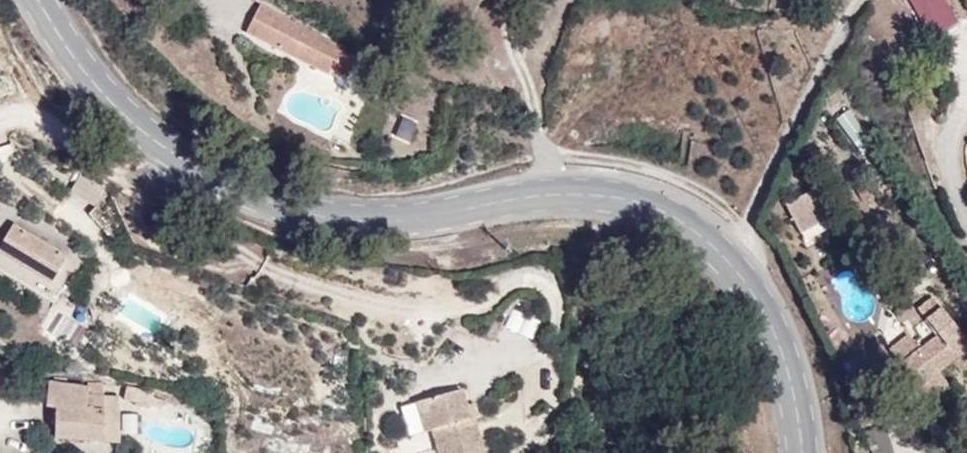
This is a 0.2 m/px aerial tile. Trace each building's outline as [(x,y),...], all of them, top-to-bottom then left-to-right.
[(930,40),(959,22),(946,0),(906,0),(930,40)] [(376,62),(271,5),(258,30),(363,86),(376,62)] [(408,144),(417,123),(400,116),(392,137),(408,144)] [(825,190),(785,208),(805,242),(842,221),(825,190)] [(94,263),(33,225),(16,252),(81,286),(94,263)] [(928,404),(948,388),(938,374),(966,350),(966,338),(932,295),(916,308),(924,318),(909,330),(884,350),(928,404)] [(509,314),(505,328),(531,337),(536,323),(509,314)] [(126,402),(74,392),(79,441),(133,437),(126,402)] [(433,407),(457,452),(513,452),(483,396),(433,407)]
